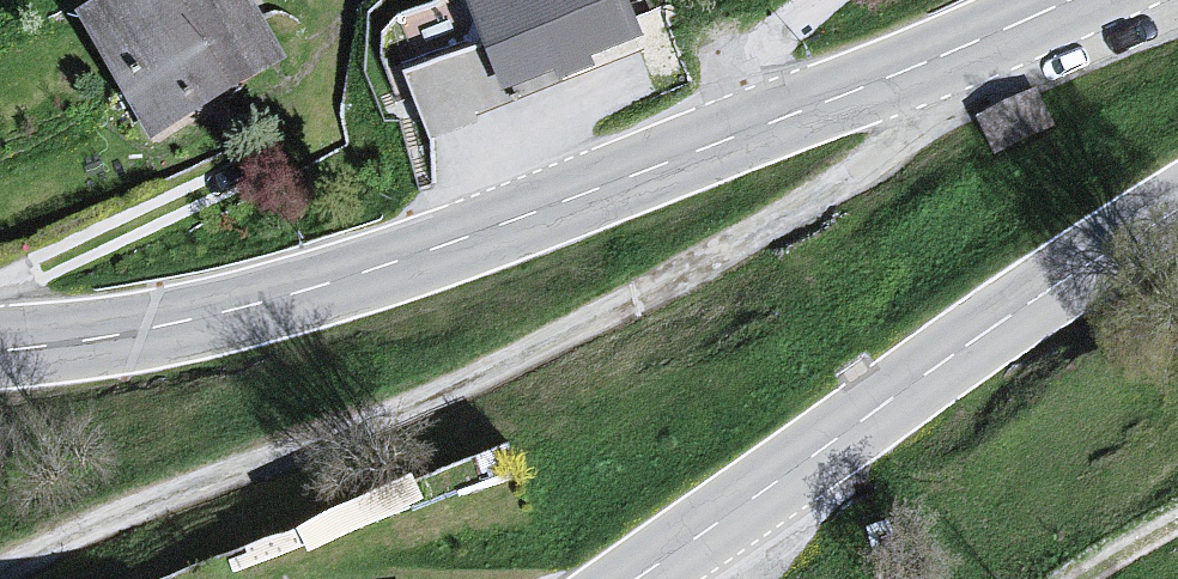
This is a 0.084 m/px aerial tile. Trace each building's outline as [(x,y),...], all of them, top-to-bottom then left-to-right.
[(81,34),(158,157),(289,76),(242,0),(135,0),(81,34)] [(469,13),(504,103),(645,48),(626,0),(501,0),(469,13)] [(1041,95),(983,121),(997,152),(1055,125),(1041,95)]
